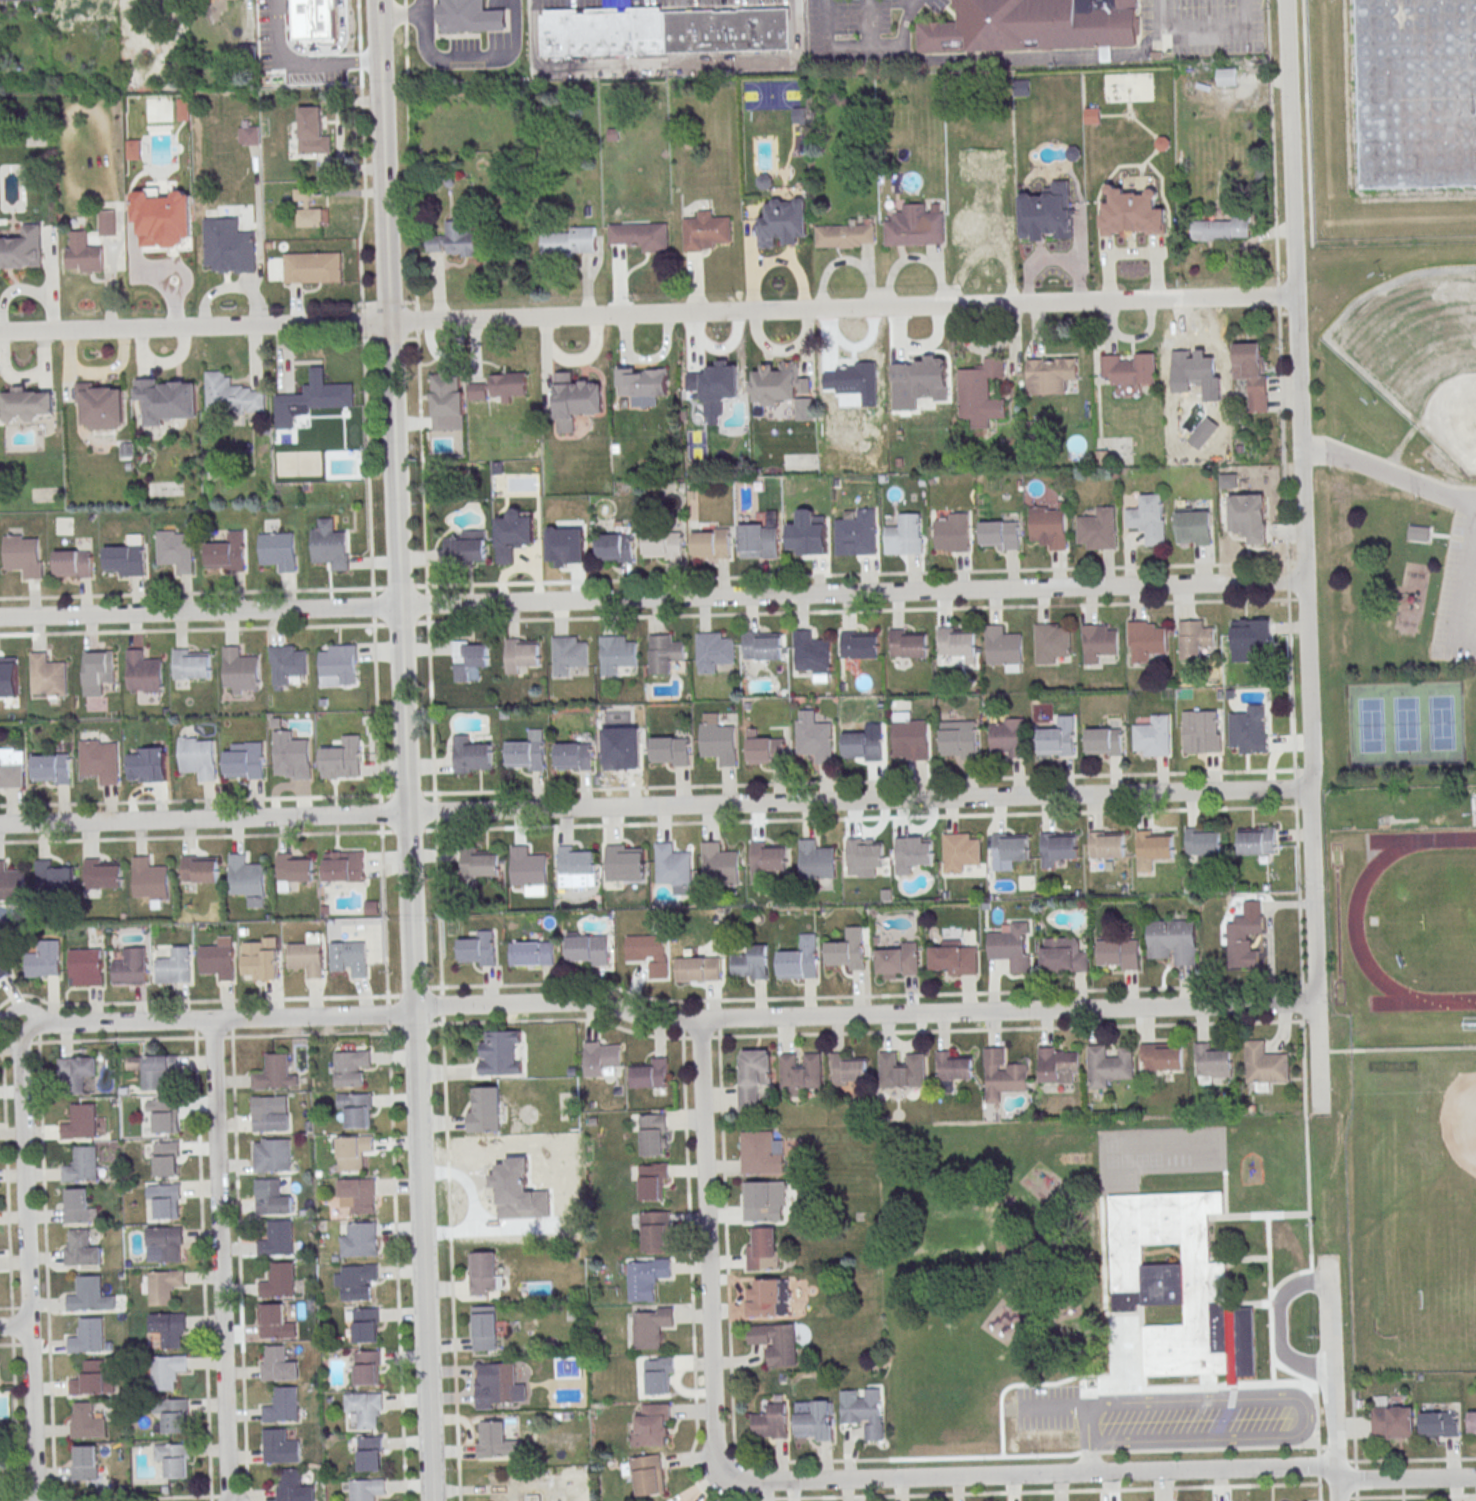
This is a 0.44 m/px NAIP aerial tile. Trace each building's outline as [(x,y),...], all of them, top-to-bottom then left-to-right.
[(57,15),(56,0),(114,0),(114,13),(97,13),(96,9),(73,9),(74,14),(57,15)] [(445,2),(445,0),(486,0),(487,9),(508,9),(508,29),(446,31),(445,22),(442,23),(441,2),(445,2)] [(541,57),(790,49),(788,9),(659,13),(659,8),(630,9),(630,0),(603,0),(604,9),(544,10),(544,13),(540,14),(541,57)] [(951,7),(951,0),(1134,0),(1136,45),(915,52),(914,23),(955,22),(954,7),(951,7)] [(1475,186),(1475,0),(1356,0),(1360,188),(1475,186)] [(1217,69),(1217,86),(1235,86),(1235,69),(1217,69)] [(300,105),(323,104),(324,134),(332,134),(332,153),(300,154),(299,136),(301,136),(300,105)] [(793,122),(804,122),(804,110),(793,110),(793,122)] [(239,145),(260,145),(260,125),(239,125),(239,145)] [(758,188),(772,188),(773,176),(759,176),(758,188)] [(1070,179),(1071,207),(1074,207),(1075,238),(1056,238),(1056,231),(1047,231),(1047,239),(1034,239),(1034,236),(1025,237),(1022,234),(1020,195),(1023,192),(1030,191),(1034,194),(1045,194),(1045,187),(1054,187),(1053,180),(1070,179)] [(296,188),(296,227),(324,227),(324,208),(311,208),(311,188),(296,188)] [(1166,235),(1166,209),(1157,209),(1156,189),(1108,190),(1108,203),(1101,203),(1102,236),(1166,235)] [(151,195),(190,194),(191,228),(153,229),(151,195)] [(799,247),(799,237),(808,237),(808,198),(768,198),(768,217),(759,217),(759,247),(799,247)] [(894,220),(893,211),(904,211),(904,203),(927,202),(927,212),(944,211),(945,243),(886,245),(885,220),(894,220)] [(684,218),(698,217),(698,210),(713,210),(713,217),(731,216),(732,242),(716,242),(716,247),(704,248),(704,251),(685,251),(684,218)] [(99,211),(99,235),(115,235),(115,211),(99,211)] [(1249,240),(1249,216),(1231,216),(1231,221),(1192,221),(1192,240),(1249,240)] [(204,218),(239,217),(239,232),(255,231),(256,270),(222,271),(222,269),(214,269),(214,264),(205,265),(204,218)] [(477,256),(477,221),(446,221),(446,236),(427,236),(427,251),(447,251),(447,256),(477,256)] [(609,225),(668,222),(669,251),(643,252),(643,246),(629,246),(629,243),(610,244),(609,225)] [(42,267),(0,268),(0,236),(23,236),(23,224),(41,223),(42,267)] [(817,225),(875,224),(876,242),(862,242),(862,245),(839,247),(839,246),(817,246),(817,225)] [(571,232),(571,227),(596,226),(597,252),(543,254),(542,233),(571,232)] [(69,230),(86,229),(87,246),(102,245),(103,271),(81,271),(81,267),(66,267),(66,246),(70,246),(69,230)] [(285,253),(341,251),(342,281),(286,283),(285,253)] [(1234,380),(1247,379),(1248,413),(1266,413),(1265,343),(1233,343),(1234,380)] [(1172,382),(1216,382),(1216,353),(1172,353),(1172,382)] [(1156,354),(1100,355),(1101,377),(1110,376),(1110,385),(1156,385),(1156,354)] [(959,369),(960,418),(972,418),(972,428),(990,428),(990,417),(1006,417),(1006,399),(990,399),(989,376),(1005,375),(1004,357),(985,357),(985,364),(975,364),(975,368),(959,369)] [(1028,359),(1028,393),(1066,393),(1066,379),(1078,379),(1078,357),(1056,357),(1056,360),(1045,360),(1045,358),(1028,359)] [(877,361),(877,384),(857,384),(857,390),(838,390),(838,388),(824,388),(824,371),(838,371),(838,366),(857,365),(857,362),(877,361)] [(947,382),(947,361),(892,361),(892,382),(947,382)] [(754,369),(763,369),(763,362),(775,362),(775,368),(781,368),(780,362),(799,362),(799,377),(811,377),(811,392),(800,392),(800,386),(797,386),(797,397),(814,396),(814,420),(797,420),(796,398),(780,398),(780,400),(778,403),(767,404),(763,401),(763,400),(755,400),(755,390),(752,390),(751,379),(755,379),(754,369)] [(707,375),(686,375),(687,391),(700,391),(700,401),(740,401),(739,366),(707,367),(707,375)] [(434,374),(435,429),(466,428),(464,389),(461,389),(461,373),(451,373),(451,368),(441,368),(442,374),(434,374)] [(668,369),(617,369),(617,395),(631,395),(631,407),(657,407),(657,395),(668,395),(668,369)] [(205,370),(226,370),(226,376),(232,376),(232,385),(244,385),(244,388),(252,387),(252,391),(265,391),(266,412),(244,412),(244,415),(228,416),(228,410),(206,411),(205,370)] [(492,374),(507,373),(507,372),(526,371),(527,394),(512,395),(512,402),(504,403),(503,395),(493,395),(492,374)] [(555,372),(557,432),(575,432),(574,413),(604,412),(603,381),(590,381),(590,379),(581,379),(581,382),(573,382),(573,371),(555,372)] [(157,382),(172,382),(171,380),(186,379),(186,381),(197,381),(198,416),(164,417),(165,424),(146,424),(145,399),(136,399),(135,378),(157,377),(157,382)] [(469,383),(487,382),(488,399),(470,400),(469,383)] [(305,384),(355,383),(355,408),(308,409),(308,425),(277,426),(276,395),(305,394),(305,384)] [(1,390),(14,389),(13,384),(26,384),(26,389),(39,388),(39,390),(53,389),(54,411),(40,412),(40,414),(35,419),(30,420),(24,415),(24,412),(18,412),(18,415),(14,420),(7,420),(2,415),(1,390)] [(82,388),(121,387),(123,421),(84,422),(82,388)] [(1125,509),(1126,528),(1138,528),(1139,531),(1145,531),(1145,546),(1166,545),(1165,519),(1162,519),(1161,494),(1140,495),(1140,508),(1125,509)] [(1266,545),(1266,494),(1229,494),(1229,534),(1249,534),(1249,545),(1266,545)] [(1030,507),(1030,540),(1049,540),(1049,550),(1066,550),(1065,509),(1048,510),(1048,506),(1030,507)] [(1114,506),(1115,549),(1087,549),(1087,543),(1077,544),(1076,516),(1097,516),(1097,507),(1114,506)] [(835,519),(836,549),(849,548),(849,555),(878,554),(877,509),(857,509),(857,519),(835,519)] [(496,564),(515,564),(515,544),(534,544),(534,510),(507,510),(507,519),(496,519),(496,564)] [(1211,546),(1211,510),(1175,510),(1175,546),(1211,546)] [(969,512),(969,551),(947,552),(947,549),(936,549),(935,520),(950,519),(949,513),(969,512)] [(884,526),(884,546),(897,546),(897,554),(924,554),(924,536),(922,537),(921,513),(899,513),(899,526),(884,526)] [(787,525),(788,550),(799,550),(799,556),(828,555),(827,515),(812,515),(812,524),(787,525)] [(312,530),(313,563),(331,562),(332,571),(349,570),(349,553),(346,553),(346,532),(334,532),(334,519),(319,519),(319,529),(312,530)] [(980,522),(1019,521),(1020,550),(998,551),(998,545),(981,546),(980,522)] [(740,524),(764,524),(764,528),(778,527),(779,557),(765,558),(765,557),(741,557),(740,524)] [(690,531),(729,529),(731,558),(708,559),(708,554),(691,555),(690,531)] [(157,531),(158,564),(177,564),(177,574),(193,573),(192,533),(176,533),(176,530),(157,531)] [(455,530),(455,539),(445,539),(445,563),(486,563),(486,530),(455,530)] [(643,531),(669,530),(669,532),(682,531),(683,558),(666,559),(666,556),(645,557),(643,531)] [(244,531),(245,571),(229,572),(229,568),(207,569),(206,543),(228,542),(228,531),(244,531)] [(259,534),(294,532),(296,572),(280,573),(279,564),(261,565),(259,534)] [(598,533),(623,533),(623,534),(632,534),(633,561),(619,561),(619,558),(598,559),(598,533)] [(105,547),(128,546),(128,534),(144,534),(145,576),(120,576),(120,571),(106,571),(105,547)] [(5,536),(6,569),(24,568),(24,579),(43,578),(43,561),(39,561),(39,538),(22,539),(22,535),(5,536)] [(549,535),(574,535),(574,536),(583,536),(584,563),(570,563),(570,560),(549,561),(549,535)] [(55,550),(56,575),(77,574),(77,577),(92,576),(91,548),(55,550)] [(1180,620),(1180,660),(1203,660),(1203,648),(1215,648),(1215,629),(1204,629),(1204,620),(1180,620)] [(1128,622),(1128,647),(1131,647),(1132,664),(1149,663),(1149,654),(1167,653),(1166,627),(1156,628),(1156,623),(1147,623),(1147,621),(1128,622)] [(1232,649),(1271,648),(1270,621),(1231,622),(1232,649)] [(1035,624),(1036,664),(1056,664),(1056,656),(1070,656),(1070,626),(1059,627),(1059,623),(1035,624)] [(1084,625),(1084,664),(1100,664),(1099,655),(1118,654),(1117,630),(1108,630),(1108,624),(1084,625)] [(986,625),(987,665),(1023,664),(1022,633),(1004,634),(1004,625),(986,625)] [(938,627),(939,654),(976,654),(975,632),(953,632),(953,627),(938,627)] [(833,640),(813,640),(813,630),(794,630),(794,673),(814,673),(814,682),(833,682),(833,640)] [(890,630),(891,657),(928,656),(928,634),(906,634),(905,630),(890,630)] [(841,631),(841,658),(878,657),(878,635),(856,636),(856,631),(841,631)] [(744,632),(744,660),(784,659),(783,636),(759,636),(759,632),(744,632)] [(696,633),(722,633),(722,638),(734,638),(735,664),(717,664),(717,673),(699,674),(698,665),(697,665),(696,633)] [(649,635),(650,674),(671,673),(671,661),(685,661),(684,641),(672,642),(672,634),(649,635)] [(553,637),(553,676),(570,676),(569,667),(588,667),(587,642),(577,642),(577,636),(553,637)] [(601,636),(601,676),(618,675),(618,666),(636,666),(635,641),(625,642),(625,636),(601,636)] [(506,639),(507,675),(519,674),(519,666),(540,665),(540,643),(521,644),(521,639),(506,639)] [(454,642),(454,682),(478,682),(478,670),(489,670),(489,642),(454,642)] [(269,646),(295,645),(295,651),(306,650),(307,674),(288,675),(288,684),(274,685),(273,663),(270,663),(269,646)] [(329,645),(357,645),(357,661),(355,661),(356,683),(340,684),(340,685),(321,686),(320,652),(329,651),(329,645)] [(223,647),(225,687),(259,686),(258,656),(240,656),(240,646),(223,647)] [(127,650),(128,690),(163,689),(162,658),(144,659),(144,649),(127,650)] [(173,649),(174,680),(190,679),(190,677),(211,677),(210,653),(189,653),(189,649),(181,649),(173,649)] [(114,650),(115,682),(101,683),(101,684),(84,685),(83,651),(114,650)] [(30,653),(32,694),(67,692),(66,662),(48,663),(47,652),(30,653)] [(18,692),(17,662),(0,663),(0,693),(18,692)] [(1183,754),(1221,754),(1221,710),(1183,710),(1183,754)] [(1229,722),(1229,748),(1241,748),(1241,753),(1268,752),(1268,735),(1265,735),(1264,713),(1248,713),(1248,722),(1229,722)] [(1133,725),(1133,751),(1144,750),(1144,756),(1169,755),(1168,715),(1151,715),(1151,724),(1133,725)] [(1074,716),(1057,716),(1057,728),(1038,728),(1038,756),(1074,756),(1074,716)] [(989,723),(990,752),(1009,752),(1010,758),(1025,758),(1024,718),(1004,719),(1004,723),(989,723)] [(892,721),(929,720),(930,760),(912,761),(912,751),(893,752),(892,721)] [(797,721),(798,754),(816,753),(816,764),(834,763),(833,723),(815,723),(815,721),(797,721)] [(941,722),(976,721),(977,758),(962,758),(961,755),(942,756),(941,722)] [(274,724),(276,770),(294,770),(295,780),(310,779),(309,739),(293,740),(293,724),(274,724)] [(700,724),(701,757),(719,756),(719,767),(737,766),(736,726),(718,726),(718,724),(700,724)] [(883,761),(883,725),(862,725),(862,734),(843,734),(843,761),(883,761)] [(603,728),(639,727),(641,769),(622,770),(621,761),(604,761),(603,728)] [(1085,729),(1085,756),(1122,756),(1122,729),(1085,729)] [(507,741),(507,771),(544,771),(544,730),(530,730),(530,741),(507,741)] [(492,773),(492,743),(485,743),(485,736),(453,736),(453,773),(492,773)] [(179,738),(180,772),(199,771),(200,781),(216,780),(213,740),(198,741),(197,737),(179,738)] [(689,767),(689,738),(651,738),(651,767),(689,767)] [(784,738),(747,738),(747,765),(784,765),(784,738)] [(79,740),(80,775),(100,775),(100,785),(118,784),(117,743),(101,743),(101,740),(79,740)] [(232,743),(263,742),(264,779),(248,779),(248,777),(226,778),(225,751),(232,751),(232,743)] [(590,770),(590,743),(555,743),(555,770),(590,770)] [(25,789),(25,747),(0,748),(0,789),(25,789)] [(130,755),(131,780),(150,779),(150,782),(167,782),(165,747),(144,748),(144,755),(130,755)] [(322,747),(322,777),(360,777),(360,747),(322,747)] [(33,756),(34,780),(53,780),(53,783),(69,782),(69,753),(55,754),(55,755),(33,756)] [(1185,828),(1186,857),(1223,855),(1222,832),(1201,833),(1200,827),(1185,828)] [(1275,855),(1275,827),(1238,827),(1238,855),(1275,855)] [(1088,830),(1089,859),(1125,857),(1124,834),(1103,835),(1103,829),(1088,830)] [(1136,831),(1138,860),(1174,858),(1173,835),(1152,836),(1152,830),(1136,831)] [(1039,832),(1041,860),(1077,858),(1076,835),(1055,836),(1055,831),(1039,832)] [(1029,835),(1007,835),(1007,832),(992,832),(992,864),(1010,864),(1010,860),(1029,860),(1029,835)] [(943,834),(944,874),(964,873),(964,865),(982,864),(981,839),(970,839),(970,833),(943,834)] [(800,838),(800,880),(835,879),(835,848),(817,848),(816,838),(800,838)] [(895,838),(896,873),(911,873),(911,865),(932,865),(931,843),(910,844),(910,838),(895,838)] [(847,839),(848,874),(862,874),(861,868),(884,867),(883,844),(862,845),(862,839),(847,839)] [(656,843),(657,884),(672,883),(672,887),(692,887),(691,852),(673,852),(672,842),(656,843)] [(702,842),(703,883),(719,883),(719,887),(738,886),(737,851),(719,852),(719,842),(702,842)] [(750,872),(788,872),(788,843),(750,843),(750,872)] [(645,883),(645,845),(606,845),(606,883),(645,883)] [(511,886),(524,886),(524,896),(547,896),(547,855),(529,855),(529,846),(511,846),(511,886)] [(558,846),(558,887),(596,887),(596,846),(558,846)] [(461,877),(500,877),(500,850),(461,850),(461,877)] [(363,882),(363,851),(324,851),(324,882),(363,882)] [(278,852),(279,890),(291,889),(291,880),(315,880),(314,858),(293,858),(293,852),(278,852)] [(230,853),(231,895),(266,894),(265,863),(247,863),(247,853),(230,853)] [(134,856),(135,897),(169,896),(169,865),(151,866),(151,855),(134,856)] [(219,883),(219,856),(182,856),(182,883),(219,883)] [(86,858),(87,889),(101,888),(101,886),(123,886),(122,864),(101,864),(101,858),(86,858)] [(25,900),(24,869),(6,869),(6,859),(0,859),(0,901),(25,900)] [(37,860),(38,890),(53,890),(53,888),(74,887),(73,865),(52,866),(52,859),(37,860)] [(1230,968),(1255,968),(1255,936),(1263,936),(1263,915),(1232,915),(1232,925),(1221,925),(1222,945),(1230,945),(1230,968)] [(1149,921),(1196,919),(1197,966),(1176,967),(1175,950),(1171,950),(1171,958),(1150,958),(1149,921)] [(987,932),(988,960),(1009,959),(1009,973),(1030,973),(1029,954),(1024,954),(1024,933),(1028,933),(1028,922),(1011,922),(1011,931),(987,932)] [(825,942),(846,941),(846,927),(862,926),(864,969),(850,969),(850,965),(825,966),(825,942)] [(496,966),(495,929),(469,930),(469,940),(459,940),(460,967),(496,966)] [(323,978),(322,933),(307,934),(307,944),(288,944),(288,969),(306,968),(307,978),(323,978)] [(778,952),(800,951),(800,933),(817,933),(818,978),(779,979),(778,952)] [(608,965),(608,935),(567,935),(567,965),(608,965)] [(233,980),(233,937),(219,937),(219,946),(200,946),(200,972),(211,972),(211,980),(233,980)] [(1044,938),(1075,937),(1079,944),(1079,951),(1088,951),(1089,972),(1072,972),(1072,969),(1041,970),(1040,948),(1044,948),(1044,938)] [(279,979),(278,938),(242,938),(243,980),(279,979)] [(626,963),(666,963),(666,939),(626,939),(626,963)] [(1098,941),(1139,940),(1139,970),(1122,970),(1122,964),(1099,965),(1098,941)] [(60,941),(37,941),(37,952),(27,952),(27,976),(60,976),(60,941)] [(367,977),(366,942),(331,943),(332,969),(350,968),(350,978),(367,977)] [(554,966),(554,942),(510,942),(510,966),(554,966)] [(877,950),(903,949),(903,942),(917,942),(918,975),(902,975),(902,973),(877,974),(877,950)] [(730,957),(731,980),(768,979),(768,945),(747,945),(747,956),(730,957)] [(930,947),(976,946),(977,974),(949,975),(949,969),(930,969),(930,947)] [(146,947),(124,947),(124,961),(113,961),(113,984),(146,984),(146,947)] [(156,957),(156,984),(190,984),(190,947),(170,947),(170,957),(156,957)] [(676,981),(720,981),(720,958),(708,958),(708,948),(684,948),(684,957),(676,957),(676,981)] [(102,949),(70,949),(70,986),(102,986),(102,949)] [(10,975),(0,953),(0,980),(10,975)] [(485,1031),(521,1030),(521,1043),(515,1043),(516,1061),(522,1061),(522,1074),(479,1075),(478,1062),(486,1062),(486,1058),(481,1059),(481,1042),(486,1042),(485,1031)] [(1245,1040),(1247,1083),(1289,1081),(1288,1053),(1265,1054),(1264,1039),(1245,1040)] [(584,1042),(585,1076),(604,1076),(604,1067),(621,1067),(620,1045),(600,1045),(600,1041),(584,1042)] [(1232,1052),(1215,1052),(1215,1043),(1195,1043),(1196,1085),(1219,1085),(1219,1077),(1232,1077),(1232,1052)] [(1088,1045),(1089,1088),(1107,1088),(1107,1080),(1133,1079),(1132,1046),(1119,1047),(1119,1057),(1106,1057),(1105,1044),(1088,1045)] [(1183,1070),(1183,1044),(1141,1044),(1141,1070),(1183,1070)] [(1037,1047),(1038,1083),(1073,1082),(1073,1072),(1079,1071),(1078,1052),(1064,1052),(1064,1050),(1056,1051),(1056,1046),(1037,1047)] [(984,1048),(984,1066),(985,1066),(986,1102),(1001,1102),(1001,1091),(1028,1091),(1027,1075),(1029,1075),(1028,1064),(1006,1064),(1006,1070),(999,1070),(999,1065),(1005,1065),(1004,1047),(984,1048)] [(772,1086),(771,1050),(738,1050),(738,1113),(760,1112),(760,1086),(772,1086)] [(335,1051),(335,1087),(362,1087),(362,1067),(370,1067),(370,1051),(335,1051)] [(879,1052),(880,1087),(925,1086),(924,1054),(907,1054),(907,1064),(897,1064),(897,1051),(879,1052)] [(974,1081),(974,1060),(955,1060),(955,1051),(936,1051),(936,1081),(974,1081)] [(266,1053),(288,1053),(289,1075),(297,1075),(298,1086),(289,1086),(289,1087),(252,1088),(252,1073),(265,1073),(264,1068),(266,1068),(266,1053)] [(780,1053),(780,1087),(791,1087),(791,1096),(801,1096),(801,1088),(822,1088),(822,1053),(780,1053)] [(142,1090),(169,1090),(169,1075),(178,1075),(177,1055),(127,1056),(127,1070),(142,1070),(142,1090)] [(831,1085),(868,1085),(868,1056),(831,1056),(831,1085)] [(96,1077),(96,1058),(61,1058),(61,1093),(85,1093),(85,1077),(96,1077)] [(668,1058),(650,1058),(650,1066),(632,1066),(632,1088),(668,1088),(668,1058)] [(472,1088),(500,1087),(501,1132),(468,1133),(468,1112),(472,1112),(472,1088)] [(338,1094),(339,1114),(347,1114),(347,1128),(372,1128),(371,1093),(338,1094)] [(253,1131),(288,1131),(288,1096),(253,1096),(253,1131)] [(147,1098),(147,1115),(156,1115),(156,1133),(179,1133),(179,1098),(147,1098)] [(71,1105),(95,1104),(96,1137),(61,1138),(61,1124),(72,1123),(71,1105)] [(640,1115),(667,1114),(667,1131),(663,1131),(664,1155),(642,1156),(641,1130),(640,1130),(640,1115)] [(741,1131),(742,1174),(785,1173),(784,1155),(774,1155),(774,1130),(741,1131)] [(337,1137),(338,1172),(363,1171),(362,1153),(373,1152),(372,1136),(337,1137)] [(262,1139),(290,1139),(290,1170),(267,1171),(267,1173),(255,1173),(254,1143),(262,1143),(262,1139)] [(156,1177),(178,1177),(178,1143),(146,1143),(146,1161),(156,1161),(156,1177)] [(74,1147),(96,1146),(98,1179),(62,1181),(62,1166),(73,1165),(73,1161),(75,1161),(74,1147)] [(550,1181),(554,1181),(554,1161),(520,1162),(520,1181),(529,1181),(529,1214),(551,1214),(550,1181)] [(638,1166),(652,1166),(652,1163),(669,1163),(669,1179),(664,1179),(664,1200),(640,1201),(640,1180),(639,1180),(638,1166)] [(375,1214),(375,1179),(339,1179),(339,1204),(350,1204),(350,1214),(375,1214)] [(291,1214),(291,1180),(256,1180),(256,1214),(291,1214)] [(786,1182),(787,1206),(783,1206),(783,1221),(744,1222),(743,1183),(786,1182)] [(148,1184),(148,1205),(157,1205),(157,1219),(180,1219),(180,1184),(148,1184)] [(67,1189),(87,1189),(88,1208),(98,1208),(98,1222),(63,1223),(63,1208),(67,1208),(67,1189)] [(1109,1195),(1140,1194),(1223,1192),(1224,1212),(1207,1212),(1207,1217),(1209,1262),(1226,1262),(1227,1308),(1253,1307),(1255,1375),(1237,1376),(1237,1385),(1228,1386),(1228,1373),(1146,1376),(1144,1326),(1186,1325),(1185,1304),(1144,1305),(1144,1303),(1135,1303),(1136,1312),(1113,1312),(1109,1195)] [(641,1212),(669,1211),(669,1228),(665,1228),(666,1252),(644,1253),(643,1227),(642,1227),(641,1212)] [(268,1221),(292,1220),(293,1254),(258,1255),(257,1240),(269,1240),(268,1221)] [(347,1224),(376,1223),(377,1256),(341,1257),(341,1236),(348,1236),(347,1224)] [(147,1263),(183,1263),(183,1227),(147,1227),(147,1263)] [(69,1229),(88,1228),(89,1246),(100,1246),(101,1265),(65,1266),(64,1248),(68,1247),(68,1243),(70,1243),(69,1229)] [(752,1228),(776,1228),(776,1248),(780,1248),(780,1268),(747,1268),(747,1246),(752,1246),(752,1228)] [(469,1253),(497,1252),(497,1290),(488,1290),(488,1296),(470,1297),(469,1253)] [(627,1263),(629,1301),(655,1300),(655,1284),(658,1284),(657,1278),(672,1278),(671,1258),(654,1259),(654,1262),(627,1263)] [(270,1263),(294,1262),(295,1295),(260,1297),(259,1282),(271,1282),(270,1263)] [(342,1266),(377,1265),(378,1280),(367,1280),(367,1286),(372,1286),(372,1299),(343,1300),(343,1287),(335,1287),(335,1273),(342,1273),(342,1266)] [(174,1305),(174,1288),(184,1288),(184,1271),(147,1271),(147,1305),(174,1305)] [(76,1276),(100,1275),(101,1297),(115,1296),(115,1309),(66,1310),(66,1295),(77,1295),(76,1276)] [(786,1316),(785,1277),(747,1278),(748,1317),(786,1316)] [(285,1303),(261,1303),(261,1338),(285,1338),(285,1303)] [(472,1306),(496,1306),(497,1350),(473,1351),(472,1306)] [(633,1312),(635,1349),(659,1348),(658,1333),(661,1333),(661,1327),(675,1326),(674,1307),(657,1308),(658,1311),(633,1312)] [(353,1309),(379,1308),(379,1323),(377,1323),(378,1341),(354,1342),(353,1309)] [(149,1314),(185,1313),(186,1331),(182,1331),(183,1335),(180,1335),(181,1348),(162,1349),(161,1332),(150,1332),(149,1314)] [(80,1318),(102,1317),(103,1351),(68,1352),(67,1337),(79,1337),(78,1327),(80,1327),(80,1318)] [(748,1326),(795,1323),(797,1365),(768,1366),(767,1346),(774,1346),(773,1338),(770,1338),(770,1344),(748,1345),(748,1326)] [(266,1346),(286,1345),(286,1362),(298,1361),(299,1379),(262,1380),(262,1363),(265,1363),(265,1357),(267,1357),(266,1346)] [(354,1352),(380,1351),(381,1366),(379,1366),(380,1385),(356,1386),(354,1352)] [(152,1356),(153,1391),(177,1391),(177,1372),(187,1372),(187,1356),(152,1356)] [(674,1358),(646,1358),(646,1395),(674,1395),(674,1358)] [(80,1361),(103,1360),(105,1393),(70,1395),(69,1380),(80,1380),(80,1361)] [(475,1363),(476,1406),(526,1405),(526,1384),(515,1384),(515,1362),(475,1363)] [(297,1387),(298,1419),(277,1420),(277,1422),(263,1422),(263,1406),(274,1406),(273,1397),(276,1397),(275,1388),(297,1387)] [(841,1398),(865,1397),(864,1388),(882,1388),(883,1423),(884,1423),(885,1441),(865,1441),(864,1425),(869,1424),(869,1419),(861,1419),(861,1422),(842,1422),(841,1398)] [(346,1395),(382,1393),(383,1410),(379,1410),(380,1416),(377,1416),(378,1428),(358,1429),(358,1411),(347,1412),(346,1395)] [(1372,1439),(1414,1439),(1414,1406),(1389,1406),(1389,1396),(1372,1396),(1372,1439)] [(188,1433),(188,1399),(164,1399),(164,1433),(188,1433)] [(796,1401),(796,1441),(834,1441),(834,1401),(796,1401)] [(94,1403),(71,1403),(71,1438),(105,1438),(105,1414),(94,1414),(94,1403)] [(788,1403),(763,1403),(763,1415),(752,1415),(752,1439),(788,1439),(788,1403)] [(642,1405),(670,1404),(671,1420),(666,1421),(667,1444),(632,1446),(631,1432),(637,1432),(636,1415),(643,1415),(642,1405)] [(1421,1437),(1459,1437),(1459,1412),(1421,1412),(1421,1437)] [(506,1442),(506,1421),(479,1421),(479,1457),(515,1457),(515,1442),(506,1442)] [(263,1429),(286,1428),(287,1440),(300,1440),(300,1462),(265,1463),(263,1429)] [(358,1438),(383,1436),(383,1452),(380,1452),(381,1470),(359,1471),(358,1438)] [(190,1479),(190,1444),(155,1444),(155,1464),(165,1464),(165,1479),(190,1479)] [(97,1446),(72,1446),(72,1481),(97,1481),(97,1446)] [(623,1459),(624,1476),(635,1475),(637,1497),(666,1494),(662,1455),(623,1459)] [(314,1484),(302,1484),(302,1469),(277,1469),(278,1500),(315,1500),(314,1484)] [(590,1474),(576,1474),(576,1488),(590,1488),(590,1474)] [(374,1495),(374,1500),(350,1500),(349,1480),(385,1479),(385,1494),(374,1495)] [(565,1488),(566,1500),(536,1500),(536,1496),(528,1496),(528,1480),(557,1479),(557,1488),(565,1488)]
